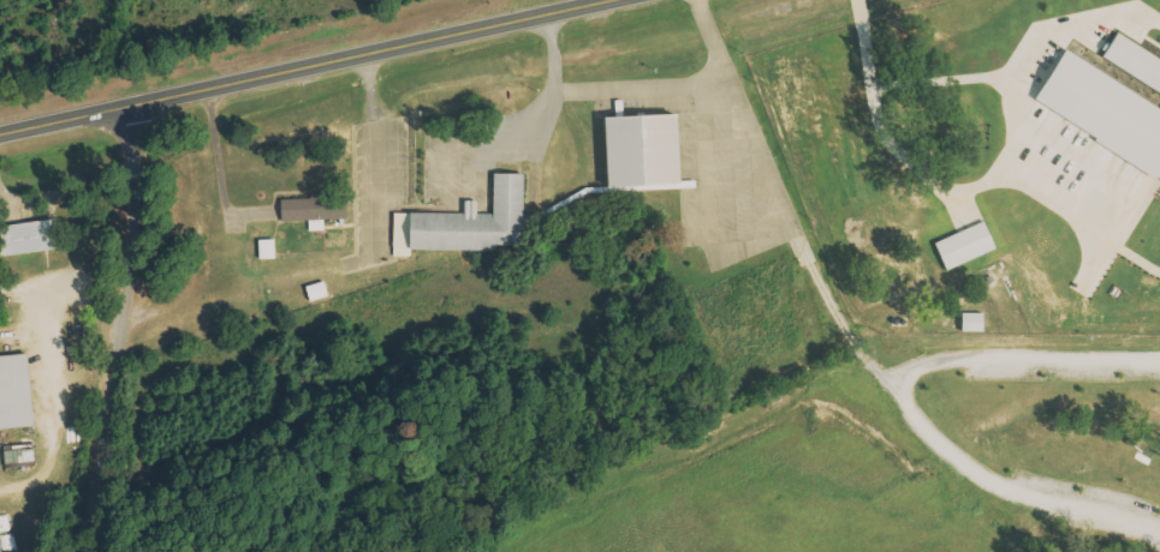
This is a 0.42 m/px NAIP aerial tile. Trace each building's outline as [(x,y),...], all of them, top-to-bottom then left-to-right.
[(1159,98),(1159,62),(1108,33),(1093,60),(1159,98)] [(1053,52),(1024,104),(1159,181),(1159,112),(1053,52)] [(599,115),(600,188),(626,188),(626,184),(667,183),(667,148),(676,148),(675,114),(599,115)] [(518,173),(487,173),(486,213),(470,213),(470,201),(458,201),(458,213),(400,212),(399,248),(516,250),(518,173)] [(284,222),(310,221),(310,230),(326,230),(326,220),(351,219),(350,195),(312,196),(313,199),(283,200),(284,222)] [(61,248),(56,219),(4,227),(8,256),(61,248)] [(928,242),(939,270),(991,251),(980,222),(928,242)] [(277,239),(261,240),(262,259),(278,259),(277,239)] [(331,296),(326,281),(307,287),(311,302),(331,296)] [(955,331),(978,332),(978,313),(956,312),(955,331)] [(39,426),(31,354),(0,357),(0,411),(2,430),(39,426)] [(8,466),(37,465),(36,446),(7,447),(8,466)]
